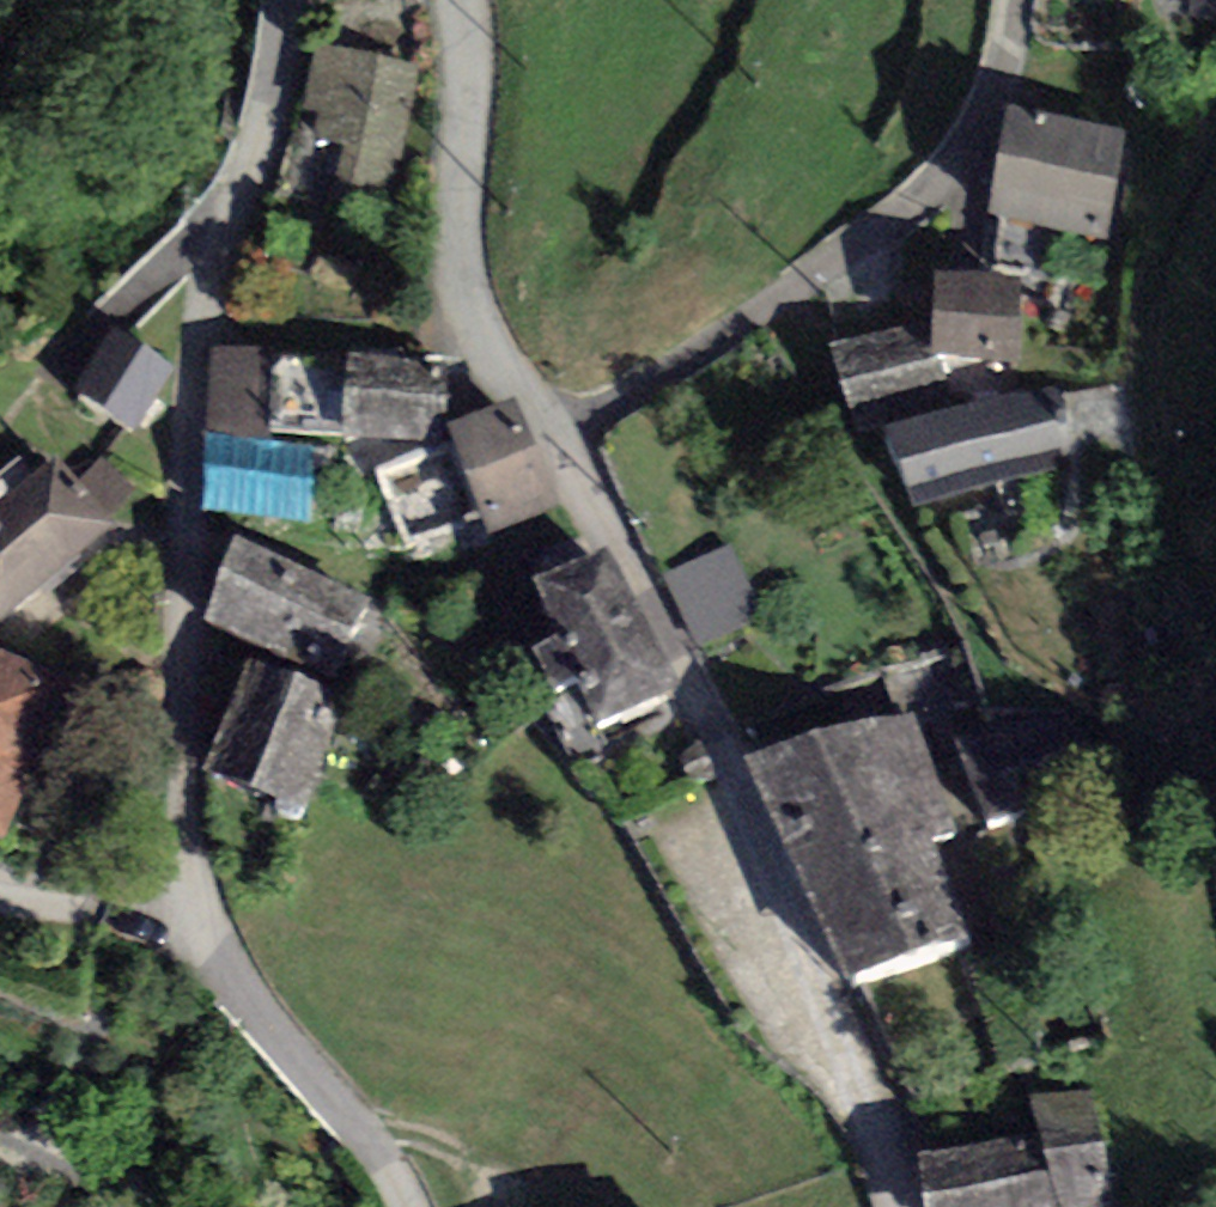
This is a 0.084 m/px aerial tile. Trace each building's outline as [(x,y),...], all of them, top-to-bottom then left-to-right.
[(1190,17),(1215,18),(1215,0),(1190,0),(1190,17)] [(420,67),(317,43),(302,108),(319,112),(314,137),(345,145),(337,180),(386,191),(394,156),(399,158),(420,67)] [(1130,130),(1007,104),(984,213),(1107,238),(1130,130)] [(1024,277),(933,270),(930,319),(927,355),(938,355),(1018,361),(1024,277)] [(830,343),(858,436),(882,429),(952,408),(938,355),(927,355),(930,319),(830,343)] [(176,366),(115,323),(73,388),(133,431),(176,366)] [(272,348),(211,346),(207,435),(268,438),(268,431),(273,356),(272,348)] [(450,359),(349,352),(348,361),(273,356),(268,431),(445,443),(450,359)] [(1053,382),(952,408),(882,429),(913,508),(1074,452),(1053,382)] [(516,397),(447,424),(490,533),(559,507),(516,397)] [(268,438),(207,435),(201,512),(311,523),(316,441),(268,438)] [(49,464),(0,504),(0,623),(116,527),(106,515),(77,480),(58,457),(49,464)] [(102,458),(77,480),(106,515),(134,490),(102,458)] [(372,596),(235,536),(199,617),(336,677),(372,596)] [(678,689),(608,542),(531,578),(558,634),(534,645),(557,693),(576,683),(597,727),(678,689)] [(731,544),(664,576),(699,649),(766,617),(731,544)] [(0,649),(0,838),(9,842),(80,685),(0,649)] [(348,696),(245,657),(202,768),(305,807),(348,696)] [(914,705),(742,752),(844,976),(970,942),(928,838),(962,828),(914,705)] [(1047,707),(956,743),(986,818),(1092,775),(1077,738),(1047,707)] [(1031,1096),(1038,1132),(916,1154),(926,1206),(1115,1206),(1097,1088),(1031,1096)]
